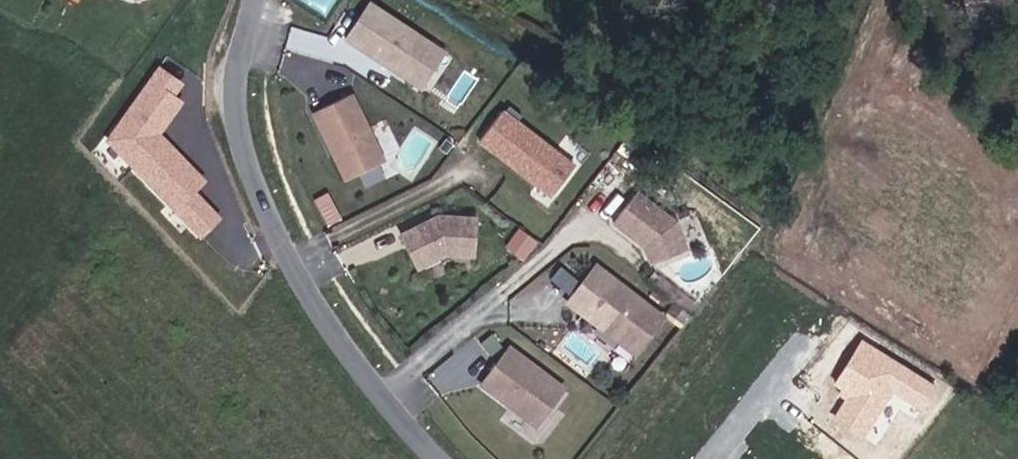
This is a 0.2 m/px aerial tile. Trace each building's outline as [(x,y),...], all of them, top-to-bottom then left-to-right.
[(450,57),(364,1),(339,39),(425,94),(450,57)] [(147,76),(108,140),(201,237),(224,214),(200,189),(208,176),(165,132),(185,98),(178,91),(187,77),(162,62),(147,76)] [(385,160),(350,92),(305,114),(340,183),(385,160)] [(575,167),(500,110),(475,143),(550,199),(575,167)] [(651,267),(688,244),(653,187),(616,210),(651,267)] [(435,211),(395,231),(416,270),(444,255),(472,257),(474,215),(435,211)] [(666,315),(592,259),(560,302),(634,357),(666,315)] [(563,262),(551,277),(566,288),(578,273),(563,262)] [(566,384),(506,343),(476,386),(535,428),(566,384)]
